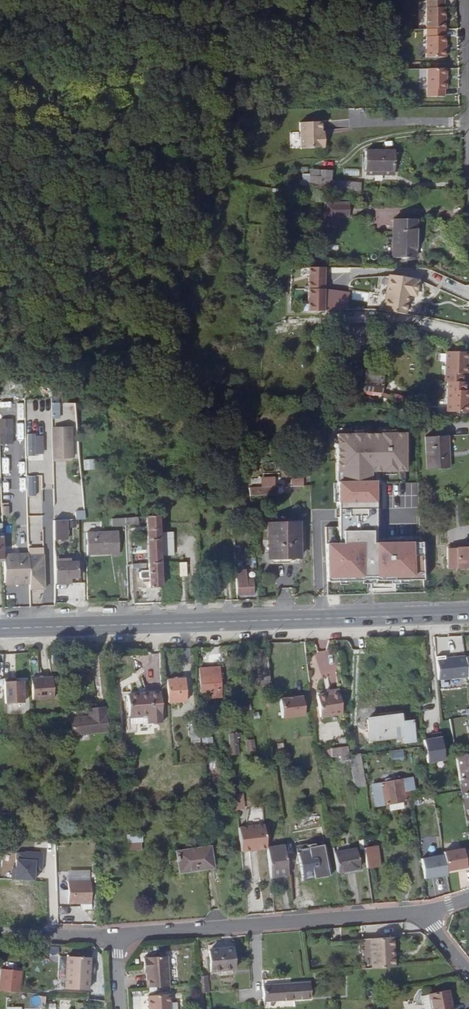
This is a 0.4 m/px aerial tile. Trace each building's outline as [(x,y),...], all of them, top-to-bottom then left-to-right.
[(445,2),(426,2),(427,30),(445,30),(445,2)] [(445,30),(427,30),(427,58),(445,58),(445,30)] [(447,69),(427,69),(427,94),(447,94),(447,69)] [(246,124),(248,114),(236,112),(235,123),(246,124)] [(296,149),(320,150),(320,138),(318,138),(318,135),(318,124),(297,124),(296,149)] [(366,172),(393,172),(393,153),(366,153),(366,172)] [(331,173),(308,172),(308,190),(311,190),(327,191),(339,192),(347,192),(352,192),(362,192),(362,184),(352,184),(331,182),(331,173)] [(337,219),(348,218),(348,208),(328,209),(328,228),(337,228),(337,219)] [(416,220),(395,221),(395,260),(417,259),(416,220)] [(309,310),(325,311),(325,269),(310,268),(309,310)] [(383,312),(416,318),(417,316),(420,310),(422,303),(423,297),(422,291),(422,283),(388,277),(383,312)] [(325,289),(325,311),(340,311),(350,311),(350,289),(325,289)] [(353,351),(355,326),(348,325),(346,351),(353,351)] [(446,384),(446,414),(465,414),(465,409),(468,409),(468,393),(464,393),(464,384),(462,384),(462,375),(466,375),(466,359),(463,359),(463,354),(444,354),(444,384),(446,384)] [(379,407),(381,382),(354,380),(352,405),(379,407)] [(57,418),(56,402),(47,403),(48,418),(57,418)] [(59,420),(73,419),(72,403),(58,403),(59,420)] [(10,443),(9,418),(0,419),(0,444),(10,443)] [(70,426),(49,427),(49,459),(71,459),(70,426)] [(399,436),(333,437),(335,542),(320,542),(321,582),(419,579),(418,540),(375,541),(373,472),(400,471),(399,436)] [(446,437),(426,438),(427,471),(450,470),(449,453),(447,453),(446,437)] [(82,459),(82,470),(93,470),(93,459),(82,459)] [(39,476),(25,476),(24,496),(34,496),(35,481),(39,482),(39,476)] [(259,477),(260,486),(248,487),(248,497),(281,495),(280,476),(259,477)] [(302,486),(302,478),(289,478),(289,486),(302,486)] [(84,510),(74,511),(74,520),(84,519),(84,510)] [(145,517),(146,540),(158,539),(159,541),(167,541),(167,533),(159,533),(158,516),(145,517)] [(296,525),(266,524),(266,559),(296,559),(296,525)] [(89,554),(89,556),(118,555),(117,533),(86,534),(86,554),(89,554)] [(146,540),(147,564),(160,563),(159,556),(168,555),(168,547),(159,547),(159,541),(158,539),(146,540)] [(54,577),(54,563),(53,547),(40,548),(40,577),(54,577)] [(447,548),(447,557),(447,571),(456,571),(468,571),(468,550),(466,550),(466,548),(447,548)] [(179,576),(187,576),(186,562),(178,562),(179,576)] [(54,577),(54,583),(70,583),(70,578),(75,578),(75,563),(54,563),(54,577)] [(160,563),(147,564),(147,569),(142,569),(139,572),(139,577),(142,579),(148,579),(148,586),(161,586),(160,563)] [(235,573),(236,593),(252,593),(252,580),(243,580),(242,573),(235,573)] [(265,665),(266,650),(256,649),(255,664),(265,665)] [(320,680),(336,679),(334,650),(318,651),(320,680)] [(462,655),(436,659),(439,679),(465,675),(462,655)] [(127,676),(126,667),(111,669),(112,677),(127,676)] [(210,692),(210,699),(221,698),(219,668),(200,669),(201,693),(210,692)] [(267,670),(257,670),(257,686),(267,686),(267,670)] [(53,676),(30,678),(32,699),(55,698),(53,676)] [(183,680),(167,681),(169,703),(185,702),(183,680)] [(22,681),(3,682),(4,702),(23,701),(22,681)] [(155,696),(156,725),(163,725),(161,695),(155,696)] [(300,695),(278,698),(281,719),(303,716),(300,695)] [(133,697),(136,727),(156,725),(155,696),(133,697)] [(339,699),(333,700),(337,722),(342,722),(339,699)] [(91,718),(88,719),(90,735),(108,733),(106,710),(91,711),(91,718)] [(390,715),(390,722),(401,721),(402,724),(405,724),(404,714),(390,715)] [(90,735),(88,719),(71,721),(73,737),(90,735)] [(370,741),(392,739),(390,722),(387,723),(387,719),(369,721),(370,741)] [(390,722),(392,739),(410,738),(409,723),(405,724),(402,724),(401,721),(390,722)] [(185,730),(177,730),(179,752),(187,752),(185,730)] [(200,736),(198,747),(211,749),(213,738),(200,736)] [(440,737),(421,740),(425,763),(444,760),(440,737)] [(346,747),(324,747),(324,757),(346,756),(346,747)] [(358,753),(348,755),(353,788),(364,786),(358,753)] [(404,755),(393,756),(394,763),(404,762),(404,755)] [(456,757),(460,780),(465,779),(465,773),(468,772),(468,755),(456,757)] [(116,771),(115,763),(98,765),(98,773),(116,771)] [(9,781),(9,772),(0,772),(0,782),(9,781)] [(413,778),(406,779),(407,789),(404,790),(406,801),(413,799),(411,788),(415,788),(413,778)] [(407,789),(406,779),(376,785),(378,795),(383,794),(385,804),(406,801),(404,790),(407,789)] [(378,795),(376,785),(372,785),(376,806),(385,804),(383,794),(378,795)] [(242,793),(233,794),(235,810),(244,809),(242,793)] [(414,799),(415,806),(434,803),(433,796),(414,799)] [(461,817),(460,807),(447,808),(448,818),(461,817)] [(239,829),(242,854),(252,853),(252,850),(259,850),(259,852),(268,852),(265,826),(239,829)] [(140,834),(124,835),(124,850),(141,850),(140,834)] [(213,868),(211,846),(176,849),(176,855),(175,855),(175,860),(179,859),(180,870),(213,868)] [(361,847),(363,869),(379,867),(377,846),(361,847)] [(319,873),(320,877),(331,876),(327,848),(299,852),(302,876),(319,873)] [(272,879),(289,876),(285,850),(268,852),(272,879)] [(334,854),(338,873),(360,869),(357,850),(334,854)] [(41,854),(14,852),(12,880),(32,882),(33,870),(40,871),(41,854)] [(440,854),(424,856),(427,877),(442,875),(440,854)] [(80,902),(92,902),(92,879),(86,879),(71,880),(71,902),(80,902)] [(232,938),(209,939),(211,961),(233,960),(232,938)] [(373,971),(378,970),(376,948),(390,946),(390,939),(371,941),(373,971)] [(378,970),(395,969),(394,957),(391,957),(390,946),(376,948),(378,970)] [(69,963),(90,966),(91,955),(70,953),(69,963)] [(146,972),(147,987),(168,986),(167,956),(142,958),(143,968),(146,968),(146,972)] [(89,970),(90,966),(69,963),(67,985),(90,988),(91,971),(89,970)] [(19,992),(19,970),(0,970),(0,992),(19,992)] [(309,983),(263,986),(264,1001),(310,998),(309,983)] [(432,1008),(453,1008),(449,992),(429,996),(432,1008)] [(168,993),(146,995),(147,1008),(169,1008),(168,993)]
